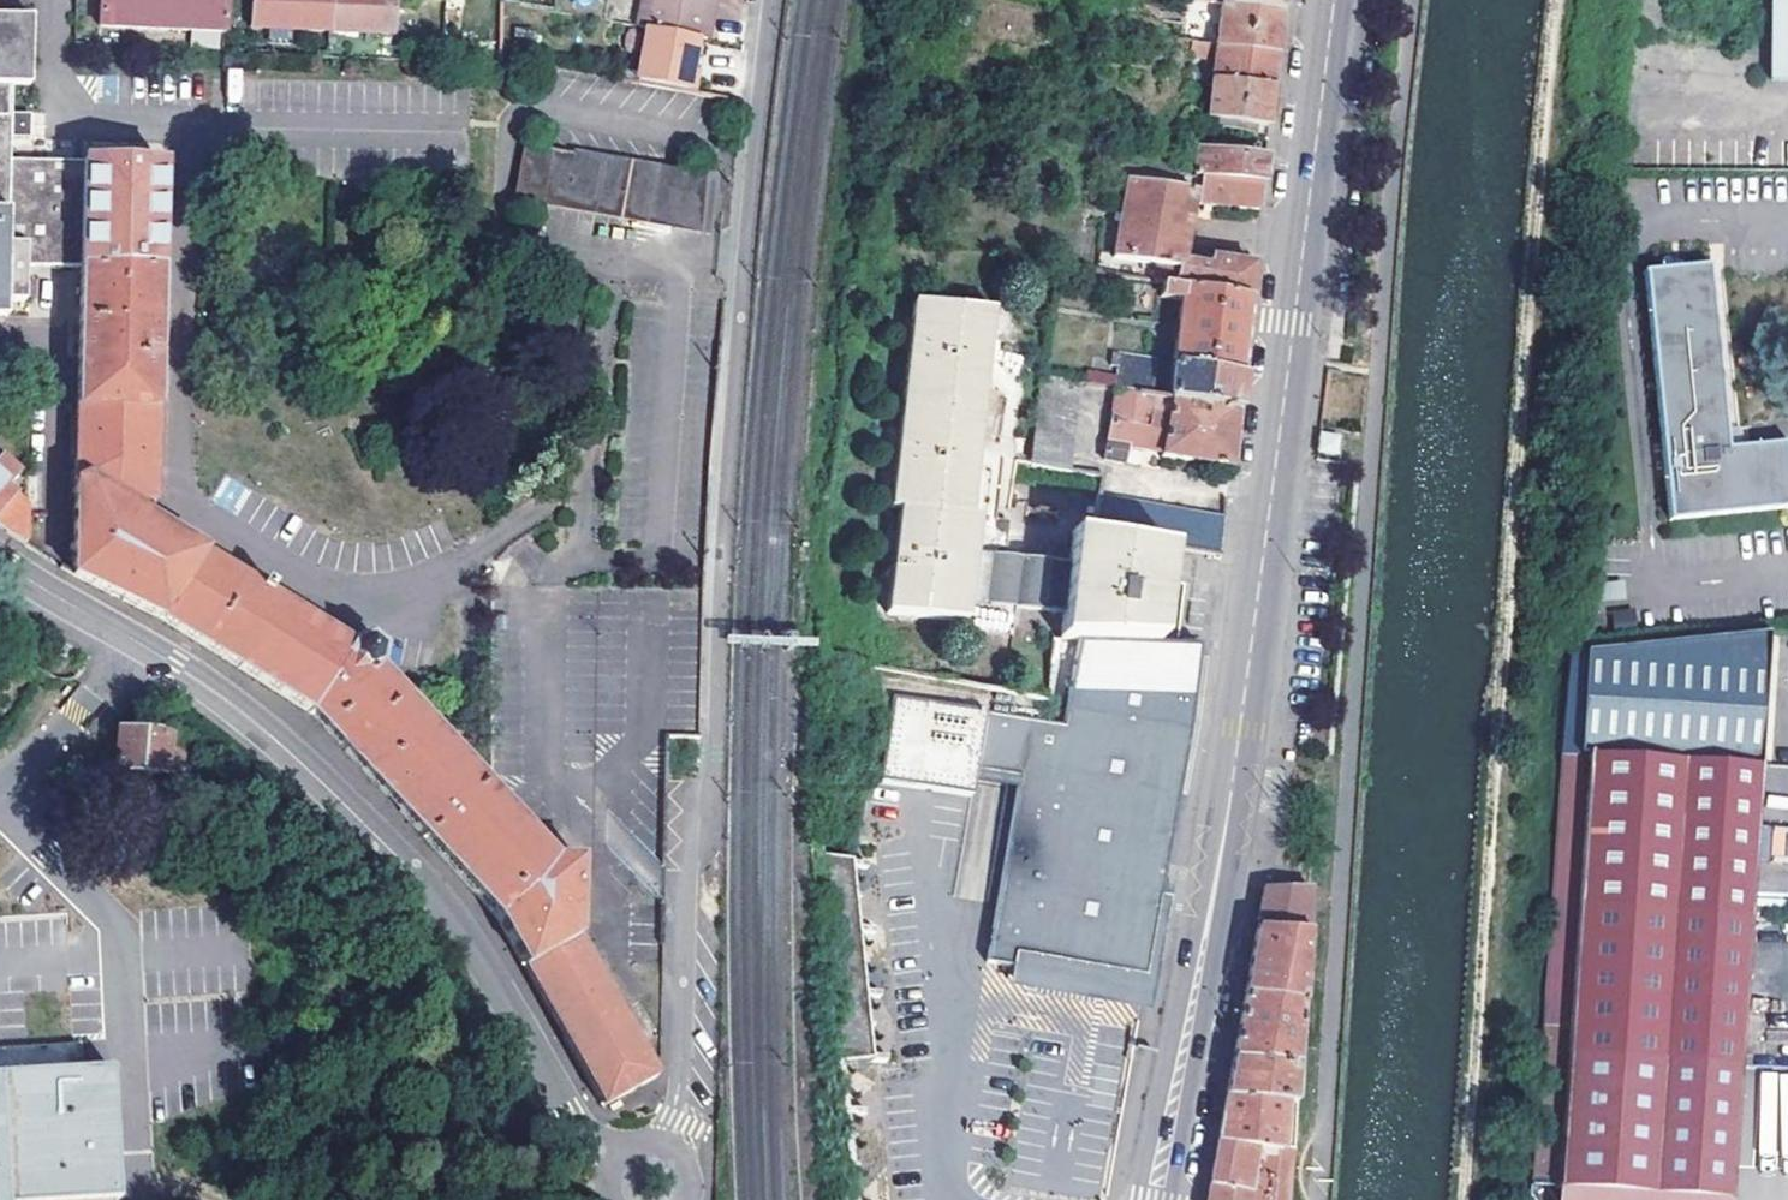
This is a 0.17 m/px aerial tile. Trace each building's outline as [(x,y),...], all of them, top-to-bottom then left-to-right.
[(227,0),(100,0),(98,26),(225,35),(227,0)] [(328,32),(330,0),(253,0),(251,28),(328,32)] [(328,32),(389,36),(391,0),(330,0),(328,32)] [(697,37),(704,39),(708,13),(711,0),(638,0),(633,25),(642,27),(697,37)] [(1213,0),(1192,0),(1190,14),(1211,16),(1213,0)] [(1230,3),(1284,10),(1286,0),(1230,0),(1230,3)] [(1771,67),(1787,68),(1787,0),(1771,0),(1771,67)] [(1216,46),(1279,53),(1279,47),(1284,10),(1230,3),(1224,2),(1220,27),(1210,27),(1208,45),(1216,46)] [(73,158),(30,160),(11,158),(12,137),(33,138),(35,114),(13,113),(14,83),(32,84),(32,16),(0,14),(0,302),(8,303),(26,303),(27,266),(82,268),(85,159),(73,158)] [(642,27),(631,79),(693,91),(698,69),(692,67),(693,58),(697,37),(642,27)] [(1279,53),(1216,46),(1207,119),(1255,125),(1269,126),(1273,91),(1279,53)] [(1255,125),(1207,119),(1206,127),(1255,132),(1255,125)] [(1197,136),(1196,152),(1205,153),(1206,137),(1197,136)] [(572,152),(524,143),(514,198),(698,232),(709,178),(572,152)] [(1194,178),(1206,179),(1262,183),(1265,158),(1205,153),(1196,152),(1194,178)] [(603,1105),(659,1073),(577,929),(580,859),(556,859),(487,785),(377,667),(382,650),(366,636),(351,646),(152,519),(162,162),(161,162),(85,159),(82,268),(73,575),(162,619),(312,712),(396,806),(440,854),(496,916),(527,972),(603,1105)] [(886,172),(884,183),(899,186),(901,174),(886,172)] [(1262,183),(1206,179),(1204,205),(1259,210),(1262,183)] [(1181,262),(1193,192),(1127,180),(1113,258),(1158,267),(1155,284),(1160,285),(1175,288),(1180,262),(1181,262)] [(1175,288),(1249,301),(1253,266),(1212,258),(1211,267),(1186,263),(1181,262),(1180,262),(1175,288)] [(1101,274),(1110,276),(1112,265),(1103,263),(1101,274)] [(1707,267),(1645,273),(1670,519),(1787,506),(1787,442),(1787,441),(1727,448),(1707,267)] [(1175,288),(1160,285),(1159,297),(1179,300),(1167,398),(1170,400),(1236,411),(1239,386),(1245,339),(1249,301),(1175,288)] [(971,514),(994,307),(916,300),(892,505),(900,506),(888,612),(967,622),(970,602),(975,551),(979,515),(971,514)] [(0,302),(0,317),(8,317),(8,303),(0,302)] [(1116,390),(1146,395),(1153,361),(1117,355),(1113,389),(1116,390)] [(1064,467),(1076,383),(1039,376),(1022,463),(1064,467)] [(1162,455),(1170,400),(1167,398),(1146,395),(1116,390),(1102,455),(1121,458),(1124,444),(1159,452),(1158,455),(1162,455)] [(1230,469),(1236,411),(1170,400),(1162,455),(1191,461),(1230,469)] [(1343,438),(1320,434),(1318,454),(1340,457),(1343,438)] [(26,546),(27,510),(28,476),(19,475),(1,459),(0,460),(0,531),(26,546)] [(28,476),(27,510),(40,510),(40,476),(28,476)] [(1095,530),(1169,544),(1220,555),(1224,519),(1098,493),(1095,530)] [(1076,525),(1071,560),(1065,611),(1061,641),(1073,642),(1157,644),(1165,579),(1165,573),(1169,544),(1095,530),(1076,525)] [(1065,611),(1071,560),(975,551),(970,602),(1065,611)] [(1184,582),(1165,579),(1157,644),(1178,645),(1184,582)] [(1764,637),(1589,661),(1583,762),(1755,769),(1764,637)] [(1073,642),(1064,707),(1198,731),(1209,645),(1178,645),(1157,644),(1073,642)] [(1583,763),(1583,762),(1589,661),(1571,664),(1562,762),(1583,763)] [(974,769),(984,712),(891,696),(877,780),(969,795),(972,781),(974,769)] [(1061,725),(984,712),(974,769),(1028,778),(1026,790),(996,964),(1033,971),(1035,959),(1084,967),(1115,972),(1113,989),(1149,995),(1152,979),(1156,979),(1198,731),(1064,707),(1061,725)] [(117,730),(115,769),(166,773),(168,739),(168,735),(117,730)] [(168,739),(166,773),(179,774),(181,739),(168,739)] [(1567,1022),(1583,763),(1562,762),(1540,1020),(1567,1022)] [(1583,763),(1567,1022),(1565,1058),(1737,1067),(1741,997),(1755,769),(1583,762),(1583,763)] [(1028,778),(974,769),(972,781),(1026,790),(1028,778)] [(197,843),(199,827),(178,824),(176,841),(197,843)] [(1306,891),(1263,888),(1261,896),(1255,928),(1304,933),(1306,891)] [(1250,960),(1243,996),(1299,1001),(1304,933),(1255,928),(1250,960)] [(1033,971),(1031,982),(1148,1002),(1149,995),(1113,989),(1115,972),(1084,967),(1035,959),(1033,971)] [(1233,1052),(1232,1059),(1295,1068),(1299,1001),(1243,996),(1233,1052)] [(1540,1020),(1529,1189),(1557,1190),(1565,1058),(1567,1022),(1540,1020)] [(1729,1199),(1737,1067),(1565,1058),(1557,1190),(1659,1197),(1729,1199)] [(1226,1096),(1293,1105),(1295,1068),(1232,1059),(1231,1065),(1226,1096)] [(110,1068),(0,1074),(0,1199),(115,1199),(110,1068)] [(1219,1135),(1217,1142),(1275,1150),(1279,1116),(1292,1118),(1293,1105),(1226,1096),(1219,1135)] [(1289,1152),(1275,1150),(1217,1142),(1210,1180),(1206,1199),(1286,1199),(1289,1152)]
